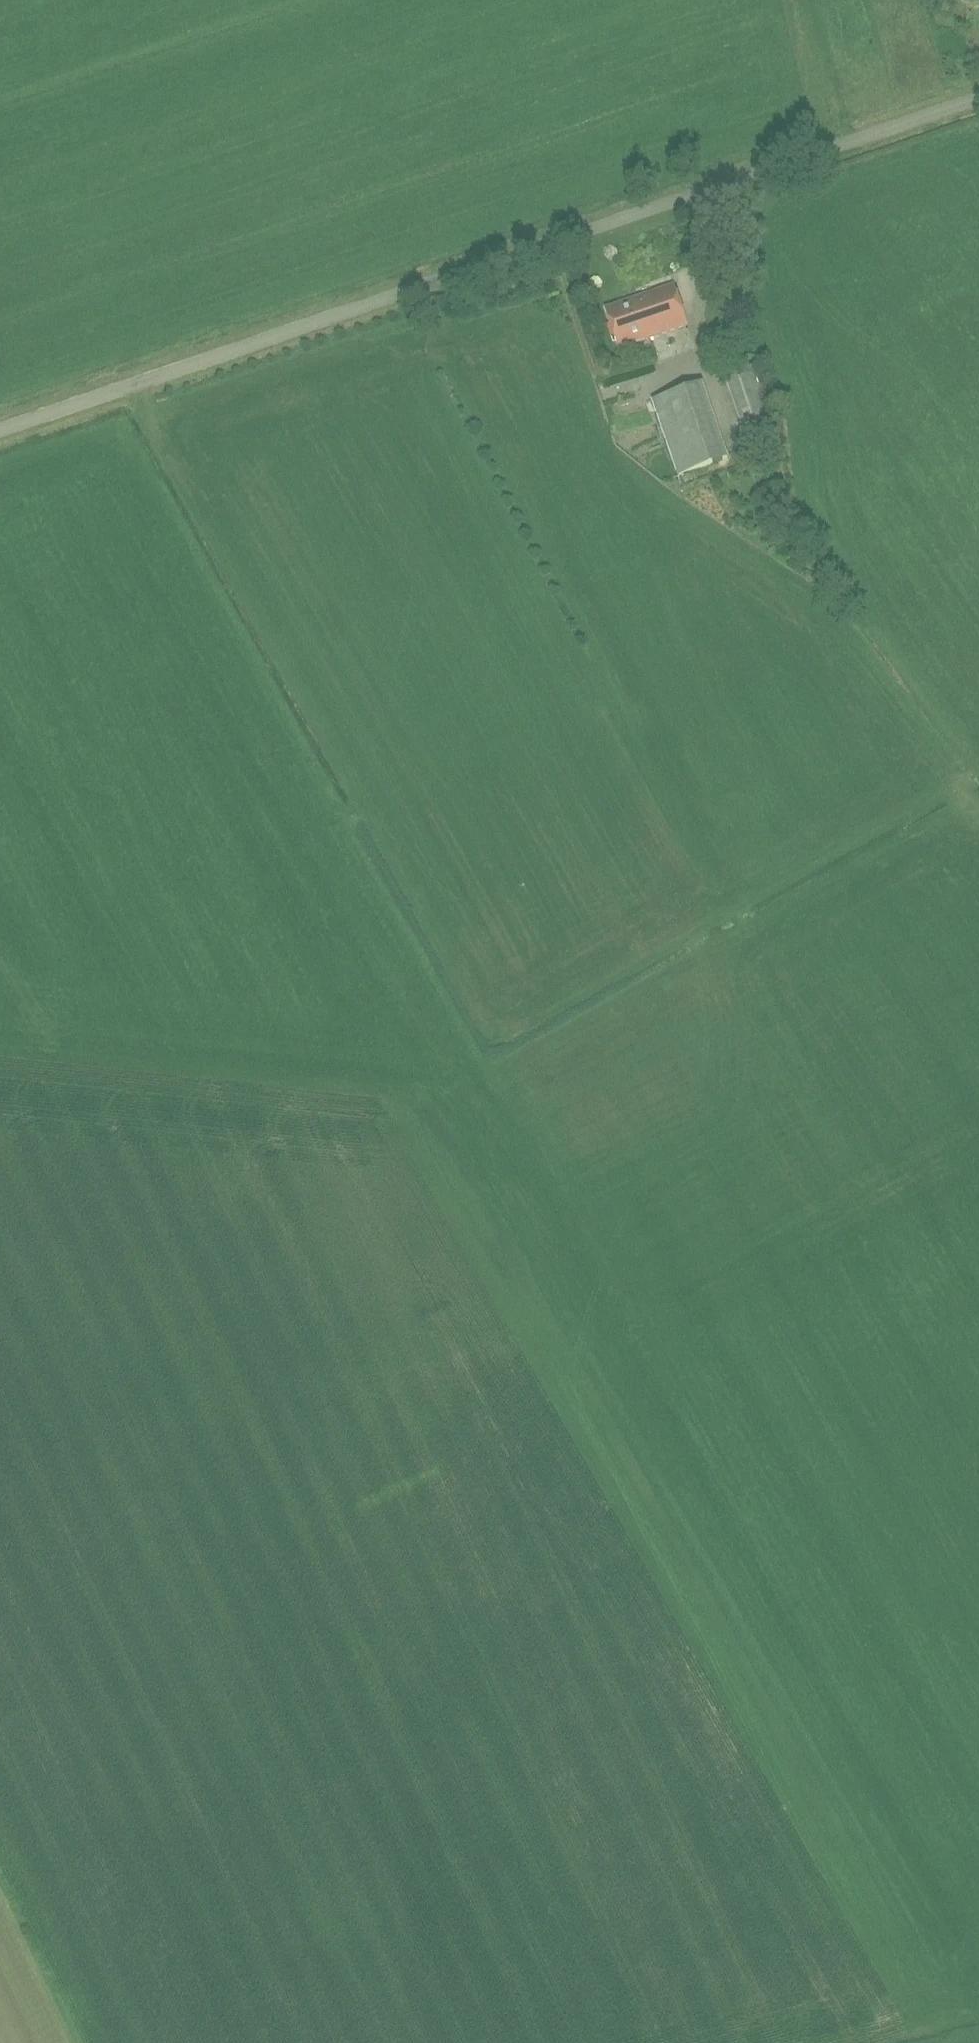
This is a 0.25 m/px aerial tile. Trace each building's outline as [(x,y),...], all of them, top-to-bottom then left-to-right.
[(619,348),(687,325),(674,285),(605,308),(619,348)] [(741,421),(771,411),(755,364),(725,374),(741,421)] [(679,476),(729,458),(703,382),(652,399),(679,476)]
